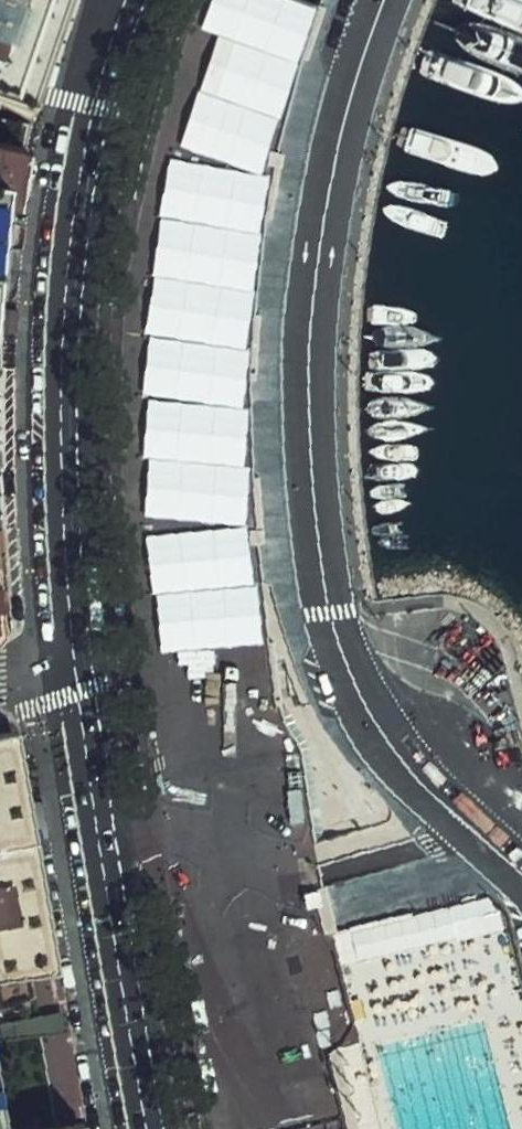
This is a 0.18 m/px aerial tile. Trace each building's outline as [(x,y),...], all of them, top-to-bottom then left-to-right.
[(43,108),(47,96),(64,40),(75,1),(75,0),(0,0),(0,93),(43,108)] [(0,131),(0,169),(16,171),(26,180),(33,137),(0,131)] [(0,169),(0,273),(16,171),(0,169)] [(3,640),(8,620),(0,563),(0,641),(3,640)] [(0,723),(0,970),(53,958),(15,720),(0,723)] [(70,1028),(68,1005),(0,1019),(0,1039),(70,1028)] [(249,1095),(203,1106),(209,1128),(257,1128),(249,1095)] [(81,1117),(9,1128),(83,1128),(81,1117)]
